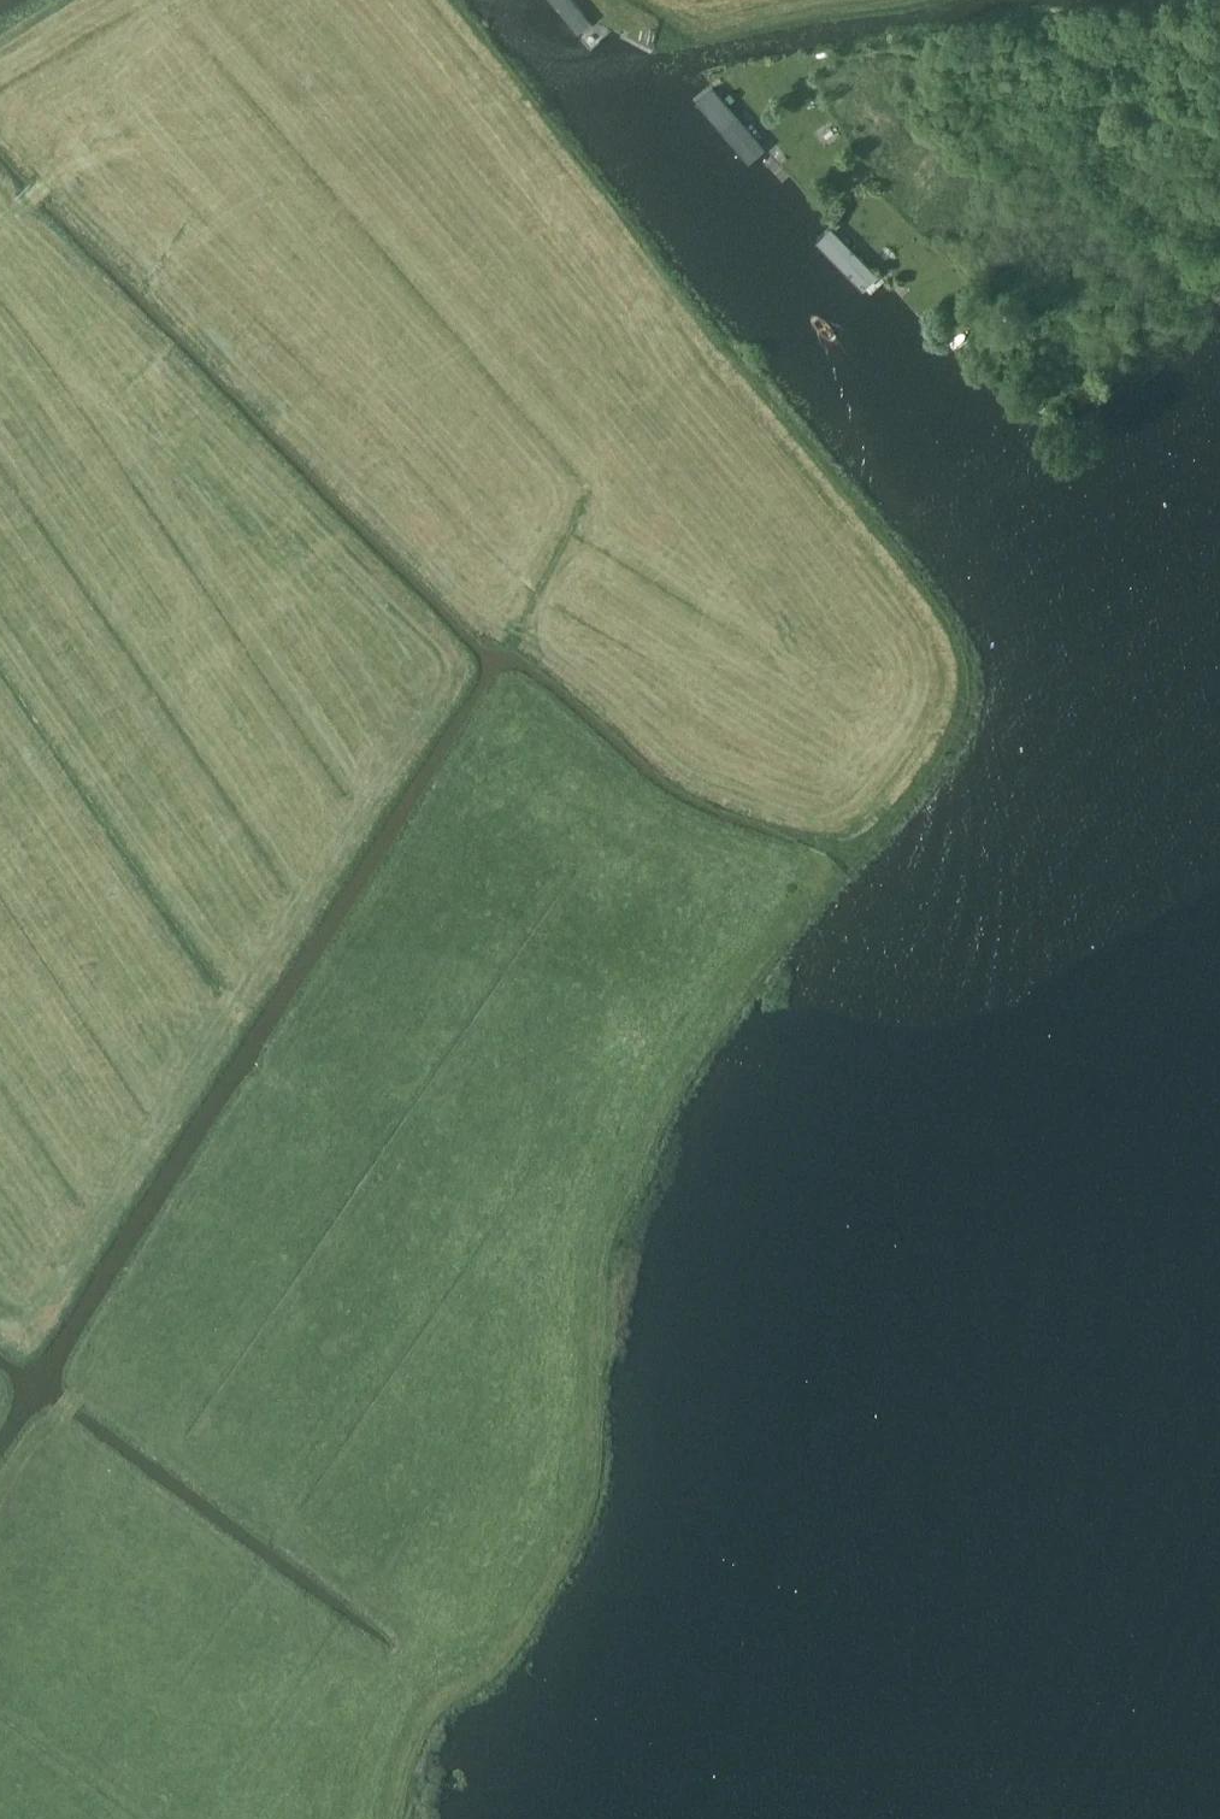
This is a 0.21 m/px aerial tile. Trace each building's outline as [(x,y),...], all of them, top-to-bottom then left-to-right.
[(586,33),(598,22),(579,0),(556,0),(586,33)] [(697,100),(748,161),(767,145),(716,84),(697,100)] [(817,237),(871,296),(886,282),(832,224),(817,237)]
